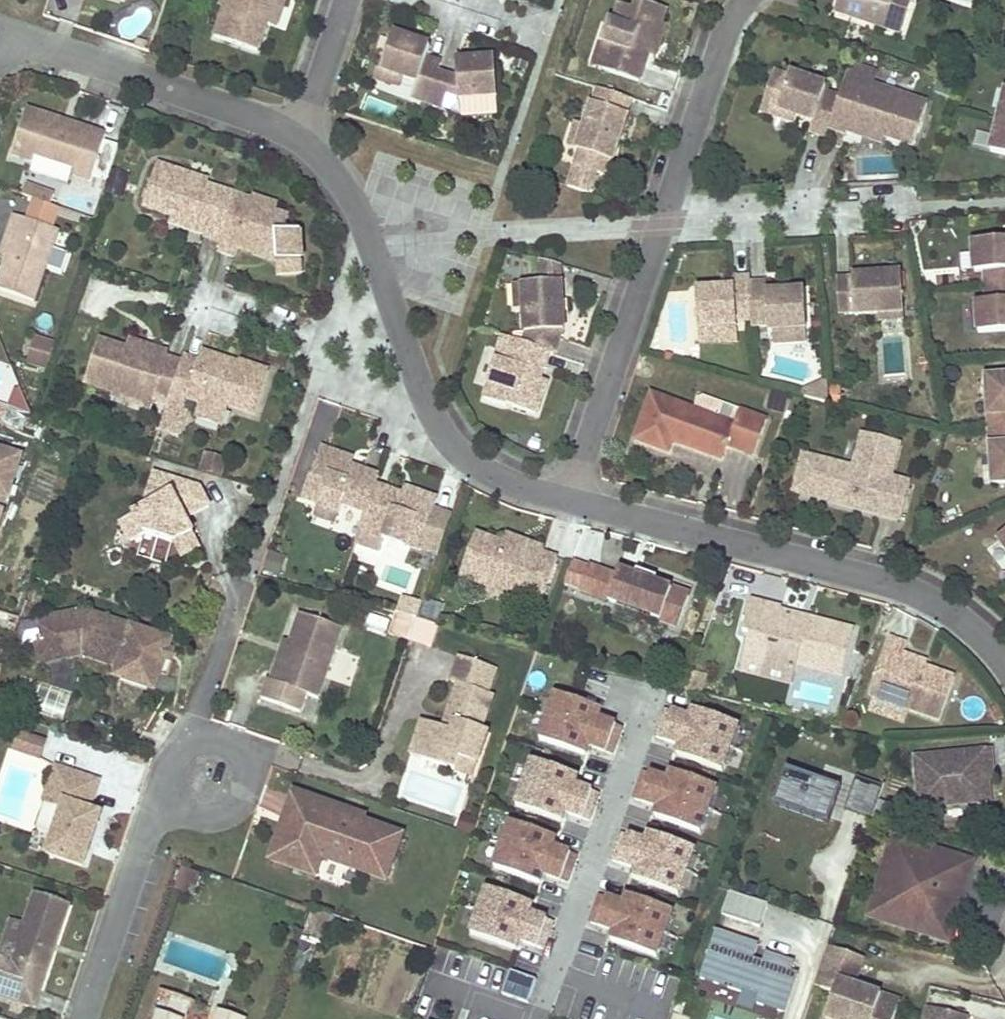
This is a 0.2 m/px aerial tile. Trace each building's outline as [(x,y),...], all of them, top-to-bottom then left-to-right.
[(234,6),(229,5),(219,35),(262,48),(270,21),(275,23),(282,1),(286,3),(287,0),(236,0),(234,6)] [(606,69),(647,82),(651,69),(656,55),(661,39),(668,41),(673,25),(665,22),(669,8),(644,0),(640,0),(638,8),(623,3),(617,21),(611,19),(604,41),(614,44),(606,69)] [(836,12),(903,34),(915,0),(841,0),(836,12)] [(282,1),(275,23),(279,24),(286,3),(282,1)] [(432,45),(395,33),(386,60),(383,69),(405,77),(419,81),(414,96),(430,102),(440,72),(443,62),(428,57),(432,45)] [(668,41),(661,39),(656,55),(663,57),(668,41)] [(144,50),(147,43),(137,40),(135,47),(144,50)] [(597,66),(606,69),(614,44),(604,41),(597,66)] [(460,78),(440,72),(430,102),(446,106),(450,92),(461,96),(461,99),(464,99),(499,96),(497,58),(459,60),(460,78)] [(405,77),(383,69),(386,60),(383,59),(377,78),(380,79),(403,86),(405,77)] [(842,97),(832,127),(850,133),(853,124),(868,130),(869,127),(888,133),(887,136),(917,146),(931,103),(879,86),(877,91),(874,90),(879,73),(853,64),(847,81),(842,97)] [(792,77),(778,72),(768,101),(782,106),(781,110),(800,116),(816,122),(813,131),(829,136),(832,127),(842,97),(828,92),(830,86),(793,73),(792,77)] [(629,113),(634,99),(601,88),(596,102),(594,102),(587,124),(579,149),(583,150),(578,164),(579,165),(599,171),(607,174),(612,159),(616,161),(631,114),(629,113)] [(500,113),(499,96),(464,99),(465,116),(500,113)] [(781,110),(782,106),(768,101),(764,111),(798,122),(800,116),(781,110)] [(994,151),(1004,154),(1004,109),(1002,120),(994,151)] [(110,136),(73,124),(72,129),(65,127),(67,122),(29,110),(14,157),(15,157),(36,164),(38,156),(79,169),(76,177),(95,182),(110,136)] [(587,124),(580,122),(572,146),(579,149),(587,124)] [(887,136),(888,133),(869,127),(868,130),(853,124),(850,133),(884,144),(887,136)] [(599,171),(579,165),(575,174),(596,180),(599,171)] [(206,240),(223,245),(239,199),(209,189),(211,185),(159,168),(145,211),(174,220),(175,217),(194,223),(193,226),(209,231),(206,240)] [(596,180),(575,174),(572,186),(580,189),(586,190),(592,193),(596,180)] [(121,203),(128,180),(112,175),(104,198),(121,203)] [(28,189),(24,201),(35,205),(53,211),(57,199),(28,189)] [(253,203),(239,199),(223,245),(220,254),(237,259),(240,250),(255,255),(257,251),(278,258),(279,263),(279,266),(304,264),(302,234),(285,236),(291,220),(278,215),(280,208),(254,200),(253,203)] [(35,205),(28,225),(52,233),(59,212),(53,211),(35,205)] [(193,226),(194,223),(175,217),(174,220),(172,228),(206,240),(209,231),(193,226)] [(59,235),(52,233),(28,225),(15,221),(9,240),(15,242),(9,262),(0,290),(0,295),(36,307),(59,235)] [(15,242),(9,240),(2,259),(9,262),(15,242)] [(977,241),(978,272),(988,271),(989,285),(990,302),(981,302),(983,333),(1004,331),(1004,240),(977,241)] [(279,263),(278,258),(257,251),(255,255),(279,263)] [(539,275),(557,274),(556,262),(537,256),(539,275)] [(883,313),(907,311),(905,272),(856,275),(856,278),(852,278),(840,279),(842,313),(858,312),(858,314),(883,313)] [(729,288),(700,290),(702,328),(741,326),(740,319),(755,318),(753,284),(752,277),(737,278),(737,288),(729,288)] [(539,280),(519,282),(521,306),(522,330),(512,331),(510,338),(511,338),(522,342),(537,346),(547,350),(552,351),(557,335),(559,328),(561,327),(558,279),(539,280)] [(521,306),(519,282),(512,282),(513,307),(521,306)] [(755,318),(755,325),(771,324),(772,331),(778,330),(779,347),(809,346),(808,328),(811,328),(808,290),(771,293),(770,283),(768,283),(753,284),(755,318)] [(972,302),(962,302),(962,327),(972,327),(972,302)] [(907,318),(907,311),(883,313),(883,320),(907,318)] [(825,327),(824,318),(815,319),(816,327),(825,327)] [(741,326),(702,328),(704,343),(742,341),(741,326)] [(511,338),(510,338),(502,335),(493,359),(503,362),(511,338)] [(30,360),(49,366),(56,342),(37,336),(30,360)] [(541,368),(547,350),(537,346),(522,342),(511,338),(503,362),(493,359),(486,380),(488,381),(483,396),(505,404),(506,402),(535,412),(540,395),(533,393),(538,377),(541,368)] [(155,402),(170,406),(184,364),(169,360),(170,355),(152,350),(151,354),(129,347),(128,352),(100,343),(87,386),(117,395),(119,390),(155,402)] [(131,343),(129,347),(151,354),(152,350),(131,343)] [(184,364),(170,406),(162,430),(182,436),(189,413),(187,412),(190,401),(205,405),(229,413),(230,407),(257,415),(271,373),(241,363),(240,366),(239,370),(220,364),(221,360),(204,354),(201,364),(186,359),(184,364)] [(220,364),(239,370),(240,366),(221,360),(220,364)] [(538,377),(533,393),(540,395),(545,379),(538,377)] [(990,378),(993,430),(997,483),(1004,483),(1004,377),(990,378)] [(15,379),(5,402),(29,411),(15,379)] [(833,402),(831,382),(828,383),(809,391),(808,396),(833,402)] [(155,402),(119,390),(117,395),(153,407),(155,402)] [(756,456),(769,419),(742,409),(705,395),(700,397),(697,408),(653,392),(636,440),(671,453),(675,443),(725,461),(730,446),(756,456)] [(229,413),(205,405),(200,419),(224,427),(229,413)] [(182,436),(162,430),(161,434),(180,441),(182,436)] [(902,441),(865,432),(856,467),(819,458),(810,495),(849,505),(850,500),(867,504),(866,509),(903,519),(913,482),(893,477),(902,441)] [(342,454),(326,448),(316,477),(315,476),(307,499),(322,504),(322,505),(343,513),(346,503),(370,511),(378,485),(382,476),(367,471),(355,466),(339,461),(342,454)] [(219,475),(222,456),(202,452),(199,471),(219,475)] [(342,454),(339,461),(355,466),(358,459),(342,454)] [(810,495),(819,458),(805,454),(795,491),(810,495)] [(7,503),(21,461),(0,455),(0,501),(7,503)] [(199,492),(153,478),(141,515),(118,526),(129,547),(144,539),(172,547),(180,563),(200,552),(186,524),(209,511),(199,492)] [(386,488),(378,485),(370,511),(360,541),(384,550),(388,539),(410,546),(410,545),(426,550),(426,548),(442,553),(455,515),(438,510),(442,499),(426,493),(423,500),(386,488)] [(850,500),(849,505),(866,509),(867,504),(850,500)] [(340,522),(343,513),(322,505),(319,515),(340,522)] [(525,542),(504,535),(503,539),(476,530),(461,573),(491,583),(492,578),(528,590),(544,595),(558,553),(543,548),(544,544),(527,538),(525,542)] [(527,538),(506,531),(504,535),(525,542),(527,538)] [(283,576),(289,558),(274,554),(268,571),(283,576)] [(576,560),(567,584),(583,590),(592,566),(576,560)] [(592,566),(583,590),(664,619),(664,618),(682,624),(692,596),(675,590),(675,589),(659,583),(661,578),(641,570),(639,576),(623,569),(620,576),(592,566)] [(492,578),(491,583),(489,587),(525,599),(528,590),(492,578)] [(747,653),(798,667),(800,660),(845,673),(858,628),(812,615),(810,621),(783,613),(785,608),(786,604),(755,596),(746,627),(753,629),(747,653)] [(419,618),(420,619),(424,605),(409,601),(404,615),(419,618)] [(785,608),(783,613),(810,621),(812,615),(785,608)] [(175,641),(88,611),(41,620),(44,635),(41,636),(43,643),(46,642),(49,656),(81,650),(86,651),(85,656),(120,668),(119,671),(123,680),(152,689),(160,685),(168,661),(172,650),(175,641)] [(399,613),(392,635),(412,641),(412,640),(420,619),(419,618),(404,615),(399,613)] [(348,632),(306,617),(295,646),(281,685),(275,683),(273,682),(266,701),(304,715),(311,698),(322,702),(348,632)] [(412,640),(434,647),(443,625),(420,619),(412,640)] [(873,694),(943,719),(959,677),(930,667),(905,658),(907,653),(910,643),(893,637),(873,694)] [(86,651),(81,650),(49,656),(46,642),(43,643),(38,644),(43,665),(85,656),(86,651)] [(275,683),(281,685),(295,646),(289,644),(275,683)] [(176,663),(179,653),(172,650),(168,661),(176,663)] [(798,667),(747,653),(743,666),(795,681),(798,667)] [(930,667),(931,662),(907,653),(905,658),(930,667)] [(495,700),(489,698),(498,674),(463,662),(454,687),(460,689),(448,723),(457,726),(454,736),(445,732),(435,729),(423,762),(456,774),(461,762),(478,768),(489,736),(483,734),(495,700)] [(612,755),(622,727),(598,719),(601,710),(575,701),(555,694),(547,717),(539,740),(585,756),(588,747),(612,755)] [(730,748),(738,725),(692,709),(689,718),(666,710),(656,737),(680,746),(676,755),(722,771),(730,748)] [(445,732),(454,736),(457,726),(448,723),(445,732)] [(423,762),(435,729),(425,725),(413,759),(423,762)] [(21,733),(16,750),(41,759),(47,742),(21,733)] [(940,796),(941,805),(992,801),(990,779),(989,766),(994,766),(993,750),(919,756),(922,798),(940,796)] [(128,763),(142,768),(144,761),(130,755),(128,763)] [(589,822),(599,794),(575,785),(578,776),(532,760),(524,783),(516,806),(562,822),(565,813),(589,822)] [(461,762),(456,774),(473,781),(478,768),(461,762)] [(92,811),(102,782),(59,767),(46,803),(64,810),(48,855),(85,868),(91,851),(87,849),(89,841),(94,843),(104,815),(92,811)] [(791,769),(778,805),(833,824),(846,788),(791,769)] [(708,810),(716,787),(671,771),(668,780),(644,772),(634,799),(658,808),(655,817),(700,833),(708,810)] [(860,776),(848,810),(876,820),(888,786),(860,776)] [(288,836),(282,834),(273,860),(317,877),(324,858),(388,882),(404,838),(340,814),(342,810),(304,795),(288,836)] [(940,796),(922,798),(923,807),(941,805),(940,796)] [(567,884),(577,856),(553,847),(556,838),(510,822),(502,845),(494,868),(540,884),(543,875),(567,884)] [(687,872),(695,849),(649,833),(646,842),(622,833),(612,861),(636,870),(633,879),(678,895),(687,872)] [(898,838),(874,915),(950,940),(963,901),(975,863),(898,838)] [(532,904),(487,888),(479,911),(470,934),(516,950),(519,941),(543,950),(553,922),(529,913),(532,904)] [(723,911),(761,924),(768,901),(731,888),(723,911)] [(50,974),(57,953),(52,952),(56,943),(60,944),(74,906),(37,894),(14,961),(9,975),(0,972),(0,997),(19,1004),(32,1008),(45,972),(50,974)] [(665,934),(673,911),(627,895),(624,904),(600,895),(590,923),(614,932),(611,941),(657,957),(665,934)] [(717,927),(702,976),(744,990),(745,988),(762,993),(759,1002),(787,1011),(800,972),(793,970),(796,960),(769,951),(765,960),(755,957),(760,942),(717,927)] [(819,984),(837,991),(827,1018),(897,1018),(904,1000),(879,992),(859,985),(861,980),(868,958),(832,945),(819,984)] [(0,956),(0,972),(9,975),(14,961),(0,956)] [(528,1003),(536,980),(510,971),(502,994),(528,1003)] [(45,972),(32,1008),(38,1010),(50,974),(45,972)] [(880,987),(861,980),(859,985),(879,992),(880,987)] [(242,1017),(214,1008),(210,1018),(242,1018),(242,1017)] [(928,1008),(925,1018),(970,1018),(928,1008)] [(177,1017),(155,1010),(152,1018),(176,1018),(177,1017)]
